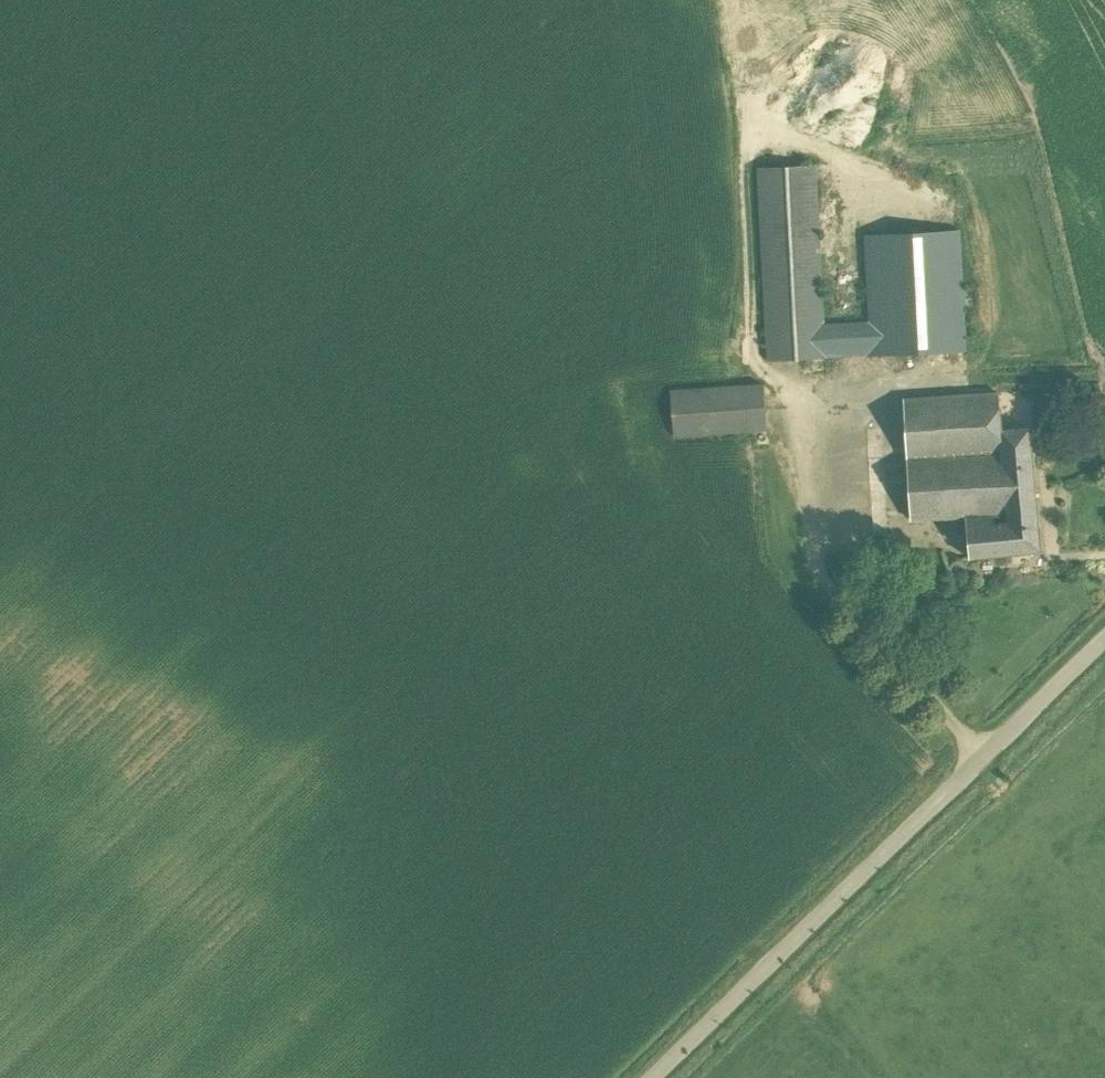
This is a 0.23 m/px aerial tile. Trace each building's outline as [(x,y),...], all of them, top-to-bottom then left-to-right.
[(824,323),(816,164),(757,167),(766,361),(965,351),(959,230),(863,234),(868,321),(824,323)] [(835,318),(861,317),(860,293),(834,294),(835,318)] [(673,437),(767,430),(763,382),(670,389),(673,437)] [(1002,428),(1000,391),(904,396),(910,521),(965,518),(969,556),(1040,550),(1029,426),(1002,428)]
